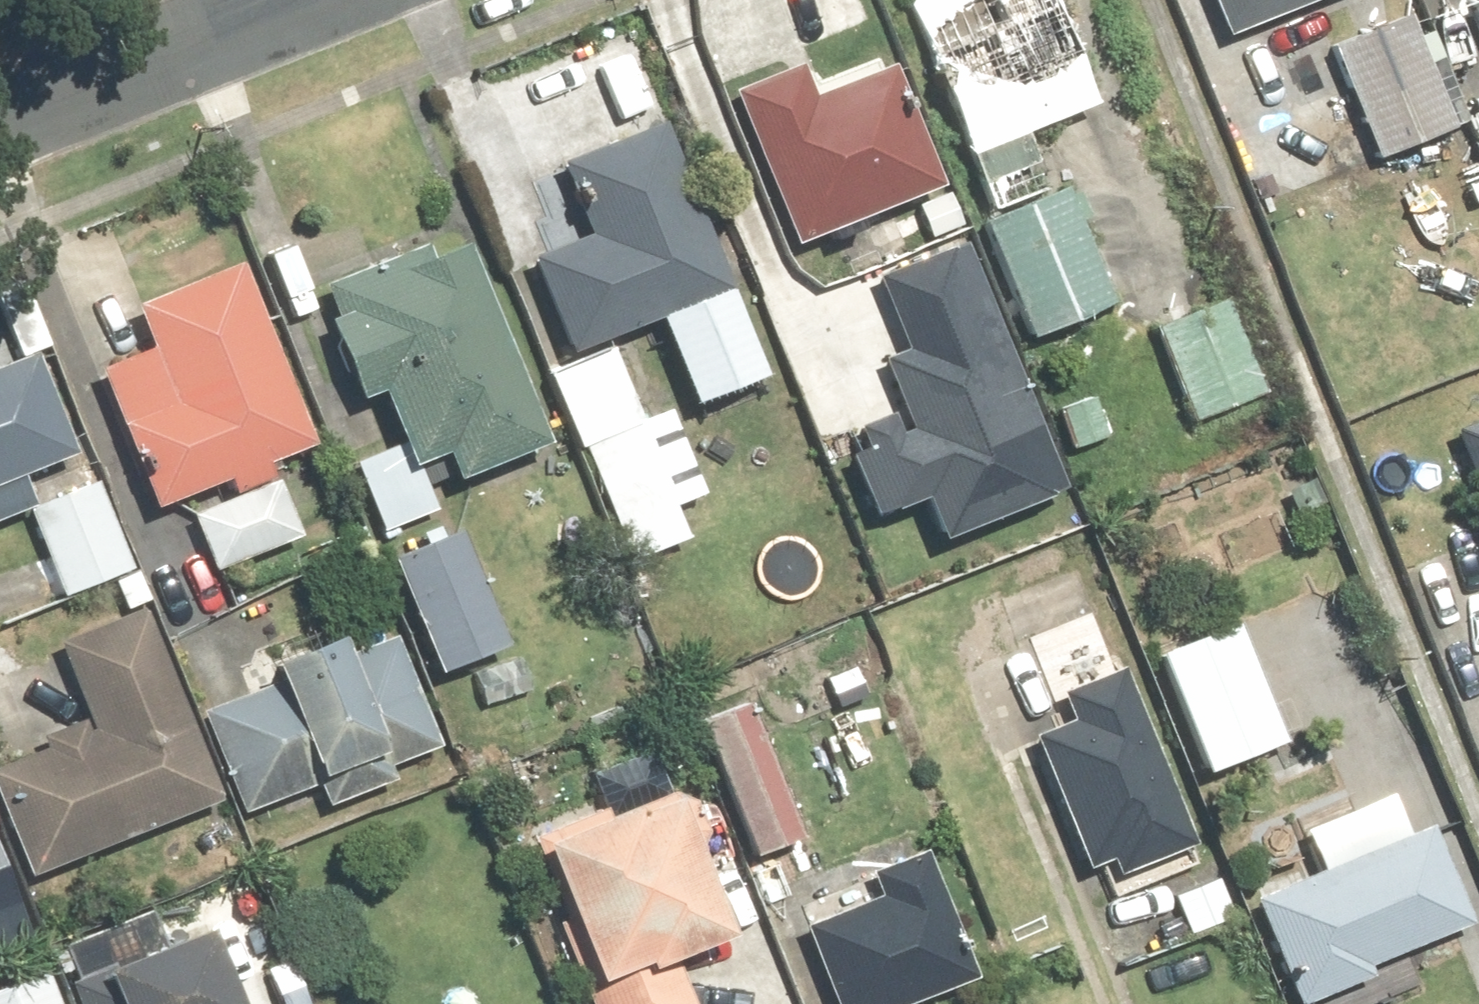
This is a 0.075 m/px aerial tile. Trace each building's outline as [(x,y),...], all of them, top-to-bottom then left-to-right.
[(998,211),(1034,197),(1023,170),(1045,161),(1032,130),(1105,100),(1064,0),(913,0),(998,211)] [(1235,34),(1318,0),(1222,0),(1235,34)] [(1436,30),(1473,108),(1478,105),(1478,9),(1436,30)] [(1412,11),(1334,43),(1382,159),(1460,128),(1412,11)] [(810,63),(741,89),(800,244),(948,188),(899,60),(820,90),(810,63)] [(735,288),(665,117),(565,158),(597,234),(539,258),(577,353),(735,288)] [(1071,188),(991,220),(1037,335),(1117,303),(1071,188)] [(71,235),(19,256),(83,420),(118,406),(157,507),(231,478),(236,491),(275,476),(269,461),(319,441),(249,261),(143,303),(117,237),(78,252),(71,235)] [(385,387),(409,442),(359,465),(388,531),(448,504),(441,488),(555,437),(469,245),(442,257),(434,241),(331,286),(343,312),(332,317),(366,395),(385,387)] [(1070,489),(968,241),(884,276),(913,346),(888,357),(909,408),(855,430),(888,511),(927,495),(946,540),(1070,489)] [(1229,301),(1161,330),(1200,422),(1268,394),(1229,301)] [(40,349),(0,364),(0,484),(79,455),(40,349)] [(612,351),(554,376),(634,561),(692,536),(612,351)] [(1460,428),(1478,476),(1478,421),(1460,428)] [(103,478),(33,507),(68,595),(138,566),(103,478)] [(307,535),(284,481),(197,517),(220,571),(307,535)] [(464,531),(400,556),(446,670),(510,644),(464,531)] [(150,610),(64,646),(94,717),(49,736),(54,747),(0,770),(0,783),(38,874),(227,795),(150,610)] [(1239,623),(1165,655),(1214,770),(1288,738),(1239,623)] [(448,744),(403,636),(355,656),(347,636),(281,663),(289,681),(207,716),(247,811),(319,781),(329,806),(399,777),(395,766),(448,744)] [(1078,719),(1037,737),(1093,866),(1114,857),(1121,874),(1201,840),(1126,667),(1066,692),(1078,719)] [(806,835),(749,694),(701,714),(758,855),(806,835)] [(546,837),(582,920),(560,929),(593,1003),(694,1003),(675,959),(748,928),(688,788),(617,819),(613,809),(546,837)] [(1397,794),(1309,834),(1325,870),(1259,900),(1307,1003),(1374,973),(1370,965),(1478,916),(1478,913),(1439,824),(1416,835),(1397,794)] [(36,939),(0,848),(0,954),(36,939)] [(808,929),(840,1003),(906,1003),(981,972),(930,853),(877,875),(886,896),(808,929)] [(1238,916),(1220,877),(1178,896),(1195,935),(1238,916)] [(76,977),(87,1003),(244,1003),(213,925),(76,977)] [(0,989),(0,1003),(66,1003),(52,968),(0,989)]
